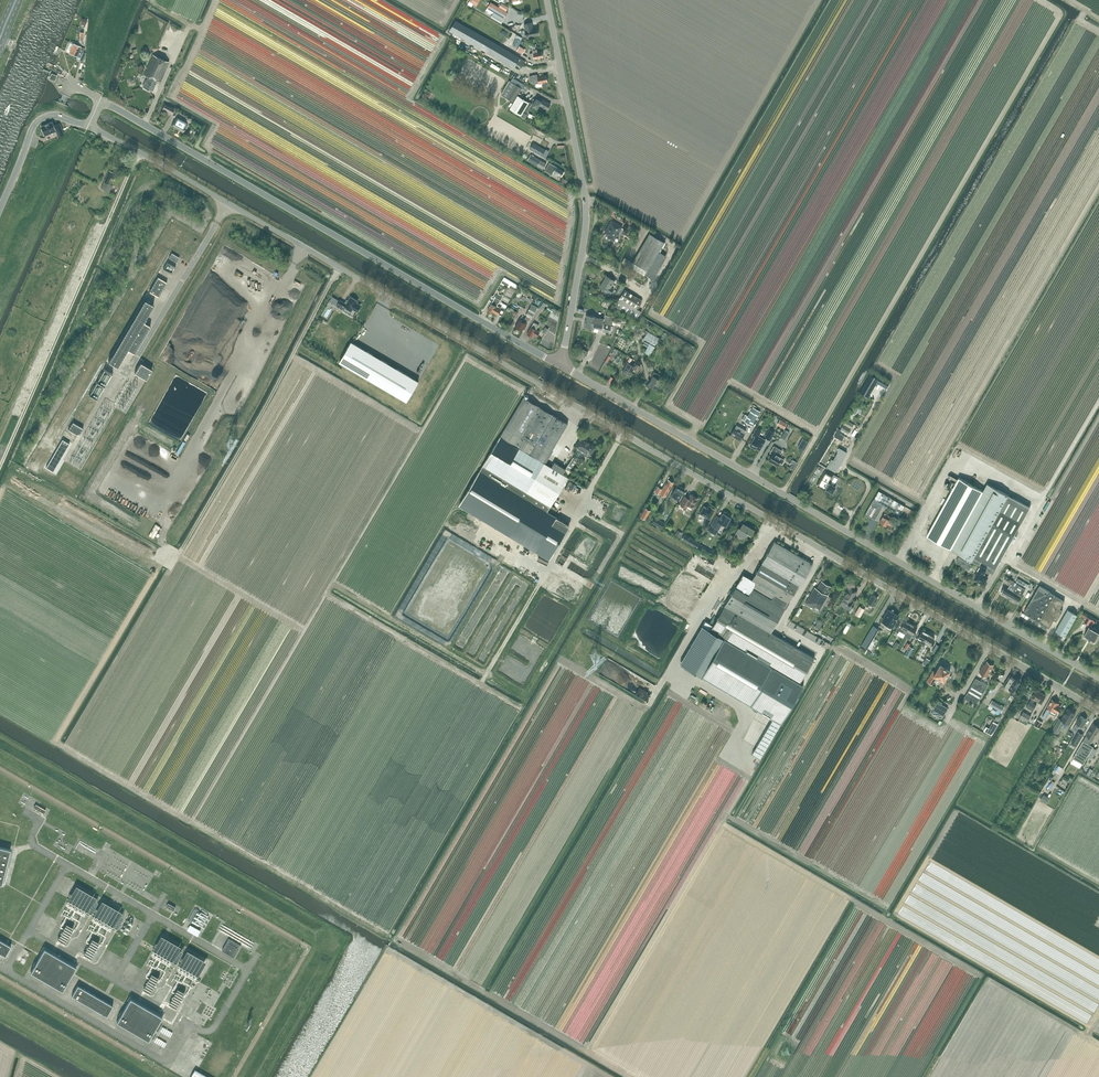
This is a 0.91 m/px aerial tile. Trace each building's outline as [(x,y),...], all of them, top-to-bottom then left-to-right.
[(491,2),(486,10),(493,14),(491,17),(501,23),(508,12),(506,11),(508,7),(501,3),(499,7),(491,2)] [(520,57),(456,20),(449,31),(514,68),(517,63),(524,67),(525,65),(524,64),(525,61),(520,58),(520,57)] [(531,22),(524,24),(525,29),(525,30),(526,37),(538,35),(537,27),(533,28),(531,22)] [(518,47),(522,38),(516,35),(515,37),(516,38),(513,45),(516,47),(518,47)] [(154,47),(141,41),(138,48),(151,54),(154,47)] [(85,53),(83,52),(85,49),(73,44),(73,45),(69,43),(67,50),(70,51),(69,53),(81,58),(80,61),(83,62),(85,57),(85,53)] [(537,52),(536,49),(532,50),(533,53),(530,53),(531,59),(542,57),(541,51),(537,52)] [(156,80),(157,81),(160,82),(169,62),(152,54),(143,75),(148,77),(143,87),(152,90),(156,80)] [(49,78),(54,81),(57,75),(52,73),(49,78)] [(548,85),(546,74),(537,76),(537,74),(529,75),(530,81),(535,84),(541,82),(542,86),(548,85)] [(529,102),(518,95),(522,88),(510,81),(502,95),(514,102),(510,108),(521,115),(523,112),(524,111),(529,102)] [(542,98),(541,100),(537,97),(532,106),(537,108),(539,105),(542,106),(547,110),(551,104),(542,98)] [(529,102),(524,111),(527,112),(533,103),(529,101),(529,102)] [(171,113),(173,109),(165,104),(163,109),(171,113)] [(182,131),(187,124),(177,117),(172,126),(182,131)] [(52,122),(41,126),(44,134),(49,132),(49,133),(53,132),(52,131),(55,129),(57,133),(58,137),(64,134),(62,131),(59,122),(53,124),(52,122)] [(546,149),(533,142),(529,149),(542,156),(546,149)] [(546,163),(531,155),(529,158),(534,161),(533,163),(537,165),(536,165),(543,169),(546,163)] [(564,171),(549,162),(545,171),(552,175),(553,173),(556,175),(557,174),(561,176),(564,171)] [(109,170),(101,189),(110,192),(113,185),(109,184),(113,172),(109,170)] [(156,190),(160,192),(164,185),(152,179),(148,186),(153,188),(151,191),(154,193),(156,190)] [(619,233),(621,228),(622,226),(618,224),(617,225),(611,221),(604,233),(610,236),(609,238),(614,241),(618,233),(617,233),(618,232),(619,233)] [(665,242),(650,233),(633,262),(647,270),(645,274),(653,279),(667,256),(659,252),(665,242)] [(176,262),(179,257),(172,253),(169,258),(176,262)] [(608,292),(615,281),(606,276),(600,287),(608,292)] [(158,297),(167,282),(158,277),(149,291),(158,297)] [(504,277),(501,283),(516,291),(519,286),(504,277)] [(642,299),(625,289),(615,306),(637,319),(642,311),(638,309),(643,301),(641,300),(642,299)] [(499,292),(498,292),(499,291),(497,290),(493,296),(492,296),(491,298),(494,299),(491,303),(487,311),(492,314),(493,312),(498,315),(501,309),(497,306),(498,303),(498,304),(503,295),(501,294),(501,295),(498,294),(499,292)] [(340,300),(336,306),(340,308),(343,310),(345,307),(351,311),(352,309),(357,312),(361,305),(357,302),(358,301),(351,296),(348,300),(346,299),(344,302),(340,300)] [(108,361),(117,366),(127,349),(134,353),(150,325),(143,321),(153,304),(145,299),(108,361)] [(538,307),(532,304),(526,314),(527,315),(525,319),(529,321),(530,317),(532,318),(538,307)] [(586,314),(584,326),(595,328),(595,327),(602,328),(603,318),(596,317),(597,316),(586,314)] [(606,315),(605,323),(612,324),(613,316),(606,315)] [(519,319),(515,326),(522,331),(524,328),(525,329),(527,326),(525,325),(526,323),(519,319)] [(539,325),(534,322),(527,333),(532,337),(534,334),(537,336),(540,332),(536,329),(539,325)] [(612,333),(613,326),(611,326),(611,325),(605,324),(603,331),(612,333)] [(655,347),(653,345),(653,344),(655,345),(659,338),(647,331),(643,339),(650,343),(644,352),(650,355),(655,347)] [(351,342),(339,362),(406,402),(418,381),(351,342)] [(146,379),(152,369),(140,362),(135,373),(146,379)] [(634,368),(638,370),(641,365),(635,362),(633,365),(628,362),(622,372),(629,376),(634,368)] [(105,381),(110,384),(116,373),(112,370),(105,381)] [(660,375),(656,372),(654,371),(651,376),(652,377),(651,379),(649,384),(656,388),(661,380),(659,378),(660,375)] [(870,373),(859,392),(868,397),(879,379),(870,373)] [(544,463),(568,423),(524,397),(483,465),(550,506),(568,477),(563,474),(563,473),(568,476),(578,458),(574,455),(569,463),(566,469),(558,464),(555,462),(554,462),(551,467),(544,463)] [(854,405),(850,412),(855,415),(859,408),(854,405)] [(744,414),(742,419),(752,425),(760,411),(752,406),(747,416),(744,414)] [(216,433),(222,421),(217,419),(211,430),(216,433)] [(840,429),(848,433),(854,424),(846,419),(844,423),(842,423),(841,425),(842,426),(840,429)] [(78,435),(83,428),(72,422),(68,429),(78,435)] [(741,439),(745,432),(746,430),(736,425),(735,427),(731,435),(735,437),(736,436),(741,439)] [(792,429),(786,437),(791,440),(796,432),(792,429)] [(765,436),(770,440),(774,433),(769,430),(765,436)] [(786,430),(781,438),(784,440),(789,432),(786,430)] [(205,443),(210,445),(215,433),(209,431),(205,443)] [(756,435),(750,446),(755,449),(756,448),(760,450),(762,445),(763,443),(764,443),(765,440),(756,435)] [(590,455),(596,446),(581,438),(576,447),(577,448),(574,453),(580,457),(584,452),(590,455)] [(803,438),(798,447),(804,450),(809,441),(803,438)] [(62,439),(46,467),(53,471),(70,443),(62,439)] [(770,453),(772,455),(769,460),(777,465),(779,462),(781,463),(783,460),(781,458),(781,457),(779,456),(782,451),(774,446),(770,453)] [(835,472),(847,452),(843,450),(840,454),(838,452),(833,460),(831,459),(826,467),(835,472)] [(550,506),(483,465),(459,505),(549,559),(570,525),(548,510),(550,506)] [(829,482),(834,474),(826,469),(817,485),(825,490),(826,489),(832,492),(835,486),(829,482)] [(983,491),(961,478),(959,477),(927,536),(961,555),(960,557),(959,556),(956,562),(970,570),(973,564),(972,564),(974,562),(981,566),(978,572),(974,579),(974,580),(975,580),(976,581),(977,581),(978,580),(984,583),(988,576),(987,575),(990,572),(993,574),(1022,521),(1030,507),(987,483),(983,491)] [(660,493),(666,496),(674,482),(668,479),(662,489),(658,486),(655,492),(660,494),(660,493)] [(1036,490),(1037,487),(1025,480),(1023,483),(1036,490)] [(685,489),(678,485),(672,495),(679,499),(685,489)] [(913,511),(905,506),(879,491),(873,500),(865,514),(875,519),(883,505),(900,515),(908,520),(913,511)] [(687,505),(692,508),(698,498),(690,494),(688,498),(685,497),(681,505),(686,507),(687,505)] [(700,513),(709,519),(715,509),(711,506),(709,505),(707,508),(704,506),(700,513)] [(646,519),(651,510),(645,507),(641,516),(646,519)] [(154,516),(159,519),(163,512),(158,509),(154,516)] [(722,524),(726,526),(731,518),(723,513),(720,518),(717,515),(711,525),(719,530),(722,524)] [(894,523),(889,520),(891,516),(887,514),(885,516),(883,515),(879,522),(886,526),(887,524),(892,526),(894,523)] [(1044,525),(1047,518),(1039,515),(1036,521),(1044,525)] [(656,517),(653,523),(662,529),(665,523),(656,517)] [(755,530),(743,522),(740,528),(738,527),(735,533),(745,538),(747,534),(751,536),(755,530)] [(1033,544),(1037,537),(1030,533),(1026,541),(1033,544)] [(681,539),(696,548),(697,547),(699,543),(685,534),(681,539)] [(755,656),(800,682),(814,658),(770,632),(784,609),(785,609),(789,603),(788,602),(798,584),(800,585),(813,564),(788,549),(774,541),(752,579),(743,574),(710,630),(733,643),(755,656)] [(699,543),(697,547),(705,552),(708,548),(699,543)] [(1016,587),(1018,584),(1013,581),(1014,581),(1010,578),(1008,583),(1010,584),(1007,589),(1004,587),(1001,593),(1009,598),(1016,587)] [(1029,584),(1018,578),(1016,581),(1027,588),(1029,584)] [(815,607),(819,610),(828,595),(826,594),(830,586),(821,581),(817,589),(815,587),(805,603),(815,608),(815,607)] [(1024,612),(1049,627),(1054,619),(1057,620),(1062,611),(1060,609),(1064,601),(1055,595),(1055,594),(1040,585),(1024,612)] [(847,605),(852,608),(857,600),(853,598),(857,592),(849,587),(843,597),(844,597),(841,601),(847,605)] [(1016,587),(1009,598),(1018,603),(1021,597),(1024,591),(1016,587)] [(870,604),(873,606),(878,598),(872,595),(868,602),(866,601),(864,605),(868,607),(870,604)] [(854,614),(857,615),(860,617),(865,609),(859,606),(854,614)] [(1068,609),(1056,631),(1066,636),(1078,615),(1068,609)] [(891,629),(892,626),(898,616),(889,610),(882,621),(888,625),(887,627),(891,629)] [(1093,628),(1097,622),(1093,620),(1087,616),(1084,622),(1090,626),(1084,635),(1091,639),(1091,640),(1093,642),(1095,641),(1098,635),(1098,631),(1093,628)] [(905,634),(911,623),(905,619),(903,623),(900,621),(895,631),(898,632),(899,630),(905,634)] [(781,723),(803,685),(799,683),(800,682),(710,630),(713,625),(705,621),(702,626),(703,626),(681,664),(781,723)] [(851,624),(849,622),(843,631),(845,633),(851,624)] [(911,623),(905,634),(911,637),(917,626),(911,623)] [(840,624),(835,633),(837,634),(843,626),(840,624)] [(878,628),(873,625),(869,632),(874,635),(878,628)] [(923,629),(918,637),(922,639),(920,643),(922,644),(928,633),(923,629)] [(928,633),(922,644),(924,645),(925,643),(931,647),(934,642),(931,641),(934,636),(928,633)] [(874,639),(871,637),(863,651),(867,653),(874,639)] [(909,646),(904,654),(908,657),(913,648),(909,646)] [(980,673),(987,677),(993,665),(987,662),(985,665),(980,673)] [(945,679),(948,681),(951,676),(947,674),(949,670),(940,665),(936,672),(933,670),(927,681),(932,684),(936,677),(944,682),(945,679)] [(1010,675),(1004,685),(1014,691),(1020,681),(1020,680),(1020,679),(1017,677),(1016,678),(1015,678),(1010,675)] [(988,685),(976,678),(964,698),(976,705),(988,685)] [(1035,700),(1041,703),(1046,695),(1040,692),(1039,693),(1036,691),(1031,698),(1032,698),(1030,701),(1026,707),(1033,711),(1037,705),(1033,703),(1035,700)] [(1053,699),(1042,718),(1046,720),(1050,713),(1055,715),(1056,715),(1061,707),(1057,705),(1058,703),(1053,699)] [(942,702),(939,700),(938,702),(937,702),(933,709),(934,710),(932,712),(941,718),(943,715),(948,708),(941,704),(942,702)] [(1004,707),(993,700),(990,705),(1001,712),(1004,707)] [(1076,713),(1074,712),(1068,708),(1062,720),(1059,718),(1052,730),(1058,734),(1065,722),(1069,724),(1072,719),(1076,713)] [(1023,711),(1020,716),(1020,717),(1028,722),(1031,716),(1023,711)] [(1080,725),(1082,727),(1087,719),(1081,716),(1076,723),(1073,729),(1076,731),(1080,725)] [(1043,722),(1038,719),(1035,725),(1040,728),(1043,722)] [(986,726),(984,730),(987,732),(991,735),(992,735),(998,724),(998,723),(993,721),(989,728),(986,726)] [(1093,740),(1098,730),(1098,727),(1094,723),(1073,758),(1083,764),(1088,756),(1093,748),(1090,745),(1093,740)] [(1083,735),(1079,732),(1078,731),(1071,743),(1076,746),(1083,735)] [(1093,748),(1088,756),(1092,758),(1097,750),(1093,748)] [(1045,804),(1049,798),(1044,795),(1040,801),(1045,804)] [(34,808),(44,813),(46,810),(35,804),(34,808)] [(2,883),(10,849),(0,846),(0,883),(2,883)] [(95,896),(76,885),(68,900),(87,911),(95,896)] [(95,899),(88,911),(91,912),(98,901),(95,899)] [(94,914),(113,925),(121,911),(102,900),(94,914)] [(117,928),(124,916),(121,914),(114,926),(117,928)] [(65,943),(73,928),(66,924),(58,939),(65,943)] [(187,930),(198,936),(201,930),(190,924),(187,930)] [(173,961),(182,946),(162,935),(154,950),(173,961)] [(90,958),(99,943),(92,938),(83,954),(90,958)] [(229,938),(222,950),(234,957),(241,945),(229,938)] [(0,939),(0,953),(5,956),(11,946),(0,939)] [(62,990),(76,967),(44,948),(31,972),(62,990)] [(181,949),(174,961),(177,962),(184,950),(181,949)] [(207,960),(188,949),(180,964),(199,975),(207,960)] [(155,958),(153,963),(163,968),(164,965),(160,963),(161,961),(155,958)] [(152,973),(144,989),(151,993),(159,977),(152,973)] [(72,995),(106,1015),(112,1005),(78,985),(72,995)] [(169,1003),(177,1008),(185,992),(178,988),(169,1003)] [(117,1021),(148,1039),(162,1016),(130,998),(117,1021)] [(161,1037),(159,1042),(169,1046),(171,1041),(161,1037)] [(191,1076),(210,1076),(195,1069),(191,1076)]
